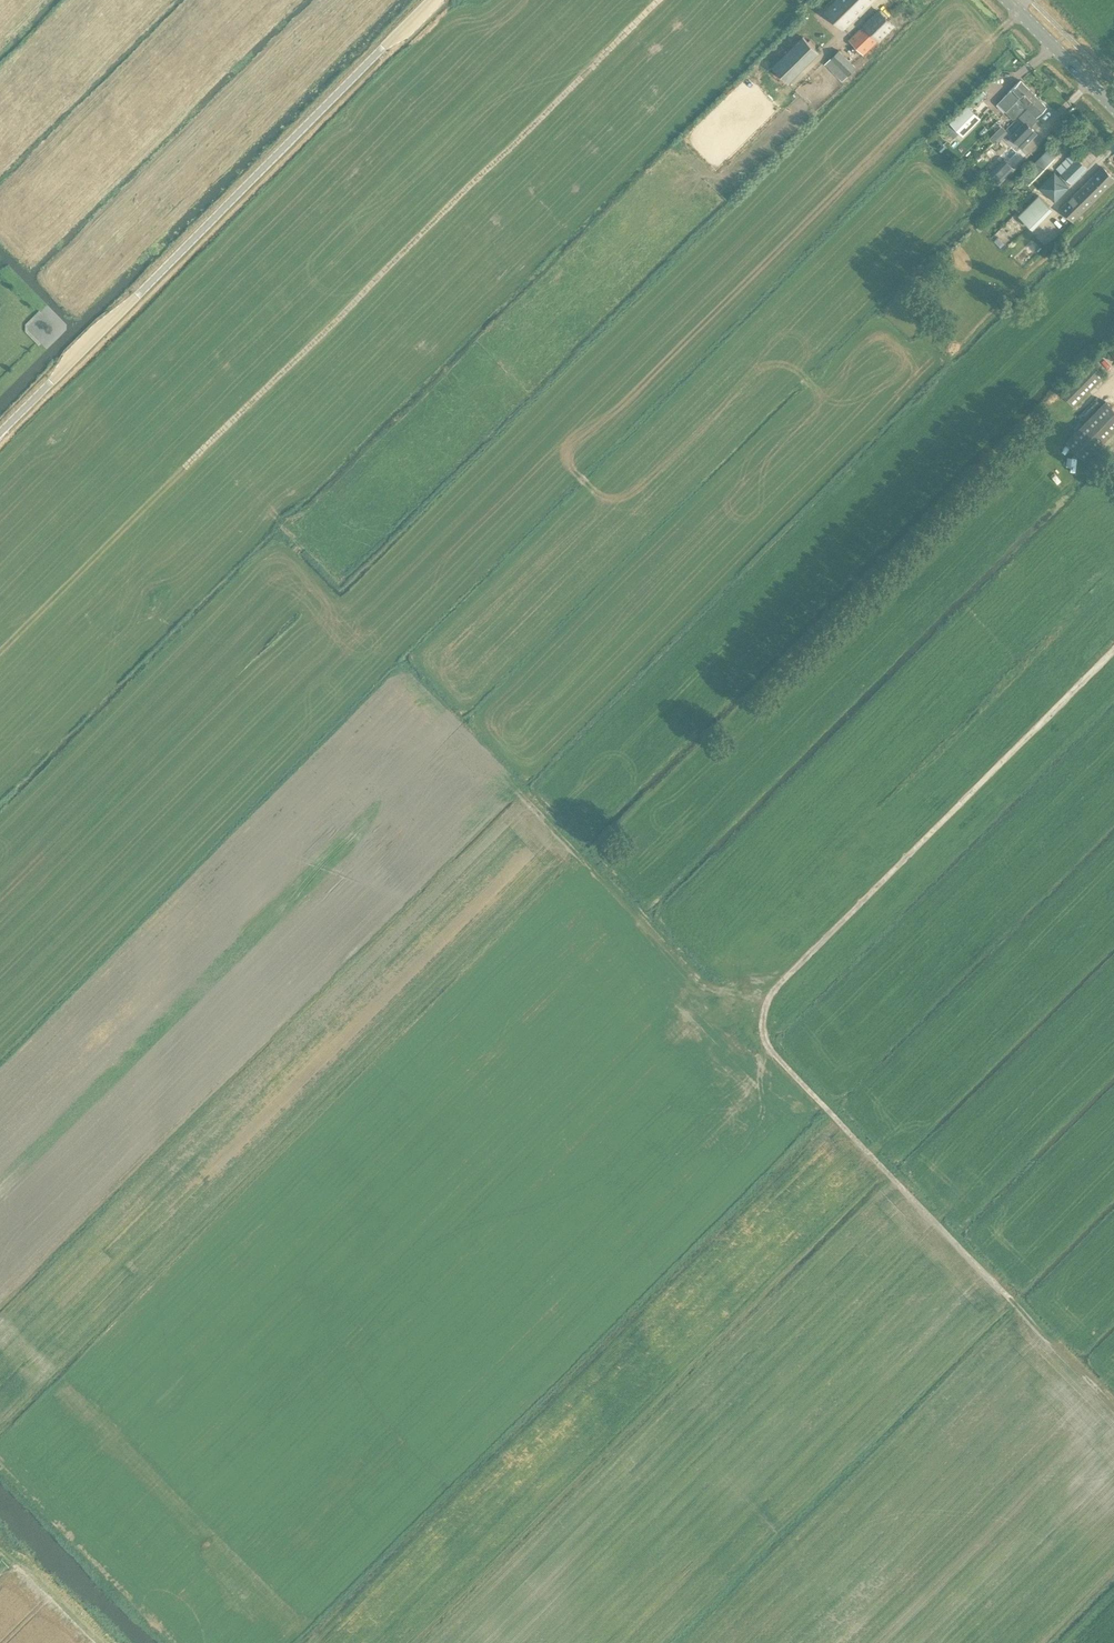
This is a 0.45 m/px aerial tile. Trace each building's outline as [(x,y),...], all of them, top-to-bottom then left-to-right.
[(825,11),(843,28),(872,0),(836,0),(825,11)] [(879,10),(849,39),(863,54),(879,40),(894,25),(879,10)] [(788,82),(819,52),(803,35),(772,66),(788,82)] [(824,65),(828,69),(842,82),(857,67),(839,49),(824,65)] [(1008,92),(997,103),(1006,112),(1029,88),(1020,80),(1008,92)] [(1029,88),(1006,112),(1013,119),(1022,110),(1020,108),(1022,106),(1025,109),(1038,97),(1029,88)] [(1024,122),(1010,136),(1022,148),(1037,133),(1031,126),(1030,126),(1037,120),(1035,118),(1047,106),(1038,97),(1025,109),(1026,110),(1019,116),(1021,119),(1024,122)] [(967,105),(950,122),(963,135),(981,118),(967,105)] [(996,133),(990,138),(993,142),(999,136),(996,133)] [(1022,176),(1030,183),(1055,158),(1047,151),(1022,176)] [(1072,153),(1056,169),(1071,183),(1087,168),(1072,153)] [(1102,166),(1059,208),(1072,221),(1113,180),(1113,178),(1102,166)] [(1039,194),(1018,214),(1030,227),(1051,206),(1039,194)] [(1100,251),(1096,247),(1087,256),(1095,264),(1104,256),(1100,252),(1100,251)] [(1090,361),(1059,393),(1074,407),(1105,375),(1090,361)] [(1066,441),(1085,460),(1113,432),(1113,410),(1105,401),(1066,441)]
